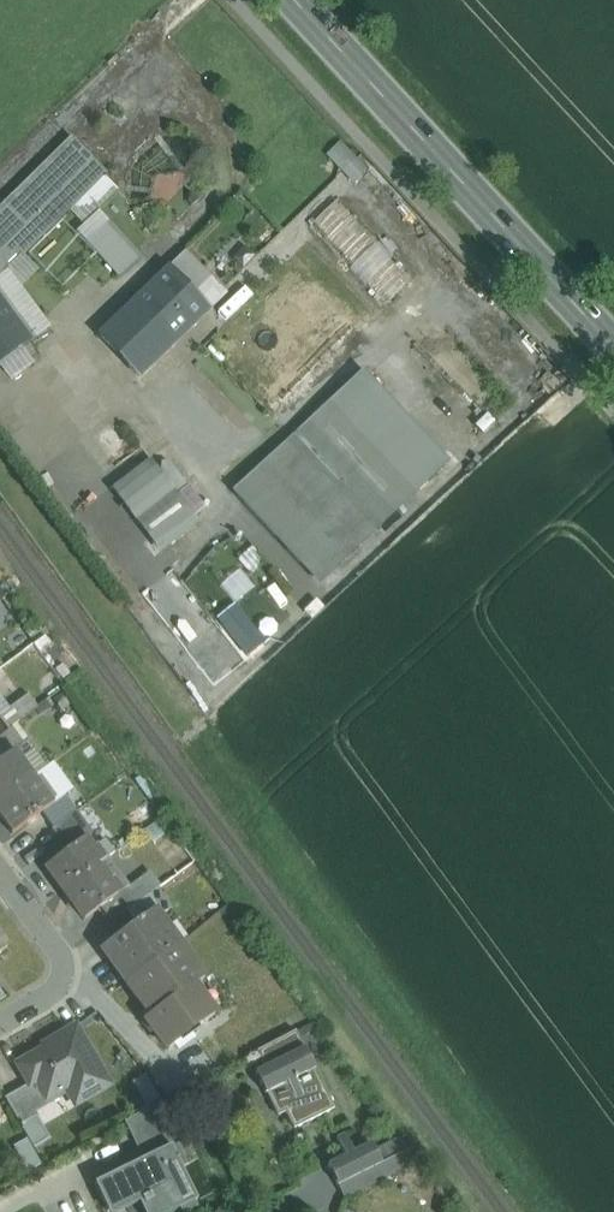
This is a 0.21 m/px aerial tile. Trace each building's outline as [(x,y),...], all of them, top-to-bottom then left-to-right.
[(0,210),(0,246),(36,210),(52,227),(79,200),(63,183),(87,160),(69,142),(0,210)] [(329,157),(359,175),(367,163),(337,144),(329,157)] [(414,277),(339,198),(310,227),(385,306),(414,277)] [(169,268),(100,335),(140,376),(209,309),(169,268)] [(31,341),(0,299),(0,365),(31,341)] [(363,370),(232,490),(319,586),(450,462),(363,370)] [(198,523),(119,417),(94,437),(125,479),(115,487),(163,550),(198,523)] [(245,661),(173,570),(142,594),(214,686),(245,661)] [(264,631),(249,643),(245,638),(240,642),(251,656),(271,640),(264,631)] [(0,715),(0,719),(7,729),(37,707),(28,695),(0,715)] [(0,761),(0,800),(34,776),(26,764),(18,770),(8,755),(0,761)] [(0,800),(0,815),(13,833),(42,813),(54,804),(34,776),(0,800)] [(54,804),(42,813),(54,827),(77,811),(65,796),(54,804)] [(77,811),(54,827),(62,839),(86,823),(77,811)] [(85,837),(46,866),(63,890),(96,865),(97,866),(103,862),(85,837)] [(96,865),(63,890),(84,918),(101,906),(117,894),(116,893),(97,866),(96,865)] [(117,894),(101,906),(109,917),(133,900),(124,887),(116,893),(117,894)] [(149,895),(127,910),(136,923),(154,910),(155,911),(159,908),(149,895)] [(136,923),(102,947),(116,966),(120,963),(131,978),(172,947),(161,933),(167,928),(155,911),(154,910),(136,923)] [(204,979),(178,943),(172,947),(131,978),(127,981),(152,1014),(146,1019),(168,1049),(215,1015),(194,986),(204,979)] [(76,1027),(53,1041),(55,1045),(20,1065),(30,1083),(37,1078),(48,1097),(66,1086),(76,1104),(109,1085),(76,1027)] [(296,1032),(274,1043),(283,1060),(296,1053),(305,1049),(296,1032)] [(306,1074),(296,1053),(283,1060),(255,1074),(265,1094),(274,1090),(294,1129),(334,1109),(315,1070),(306,1074)] [(38,1115),(22,1088),(5,1098),(20,1125),(38,1115)] [(158,1104),(131,1118),(143,1144),(165,1134),(165,1135),(172,1132),(158,1104)] [(165,1134),(143,1144),(149,1157),(94,1183),(107,1210),(142,1193),(151,1211),(174,1211),(197,1201),(165,1135),(165,1134)] [(372,1144),(354,1153),(345,1135),(337,1138),(346,1157),(328,1166),(338,1186),(382,1164),(375,1151),(372,1144)] [(382,1164),(338,1186),(344,1199),(416,1163),(399,1139),(375,1151),(382,1164)]
